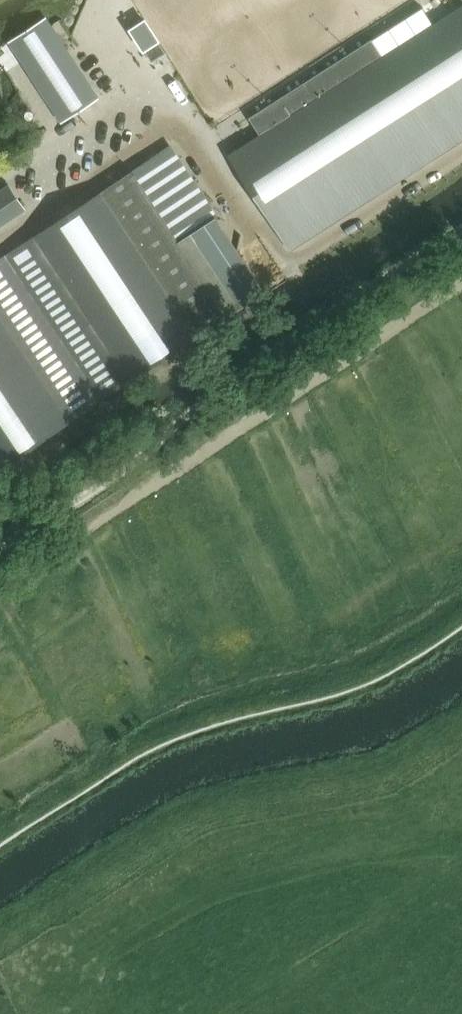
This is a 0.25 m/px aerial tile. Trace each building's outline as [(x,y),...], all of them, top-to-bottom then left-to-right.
[(232,153),(293,248),(307,240),(302,233),(461,130),(461,6),(383,56),(372,39),(251,117),(262,134),(232,153)] [(98,99),(67,51),(51,26),(45,18),(10,41),(63,122),(98,99)] [(166,53),(144,19),(131,28),(152,62),(155,60),(166,53)] [(0,261),(0,468),(228,315),(229,316),(265,291),(239,251),(230,238),(217,217),(170,147),(0,261)] [(0,194),(0,223),(25,207),(11,186),(0,194)]
